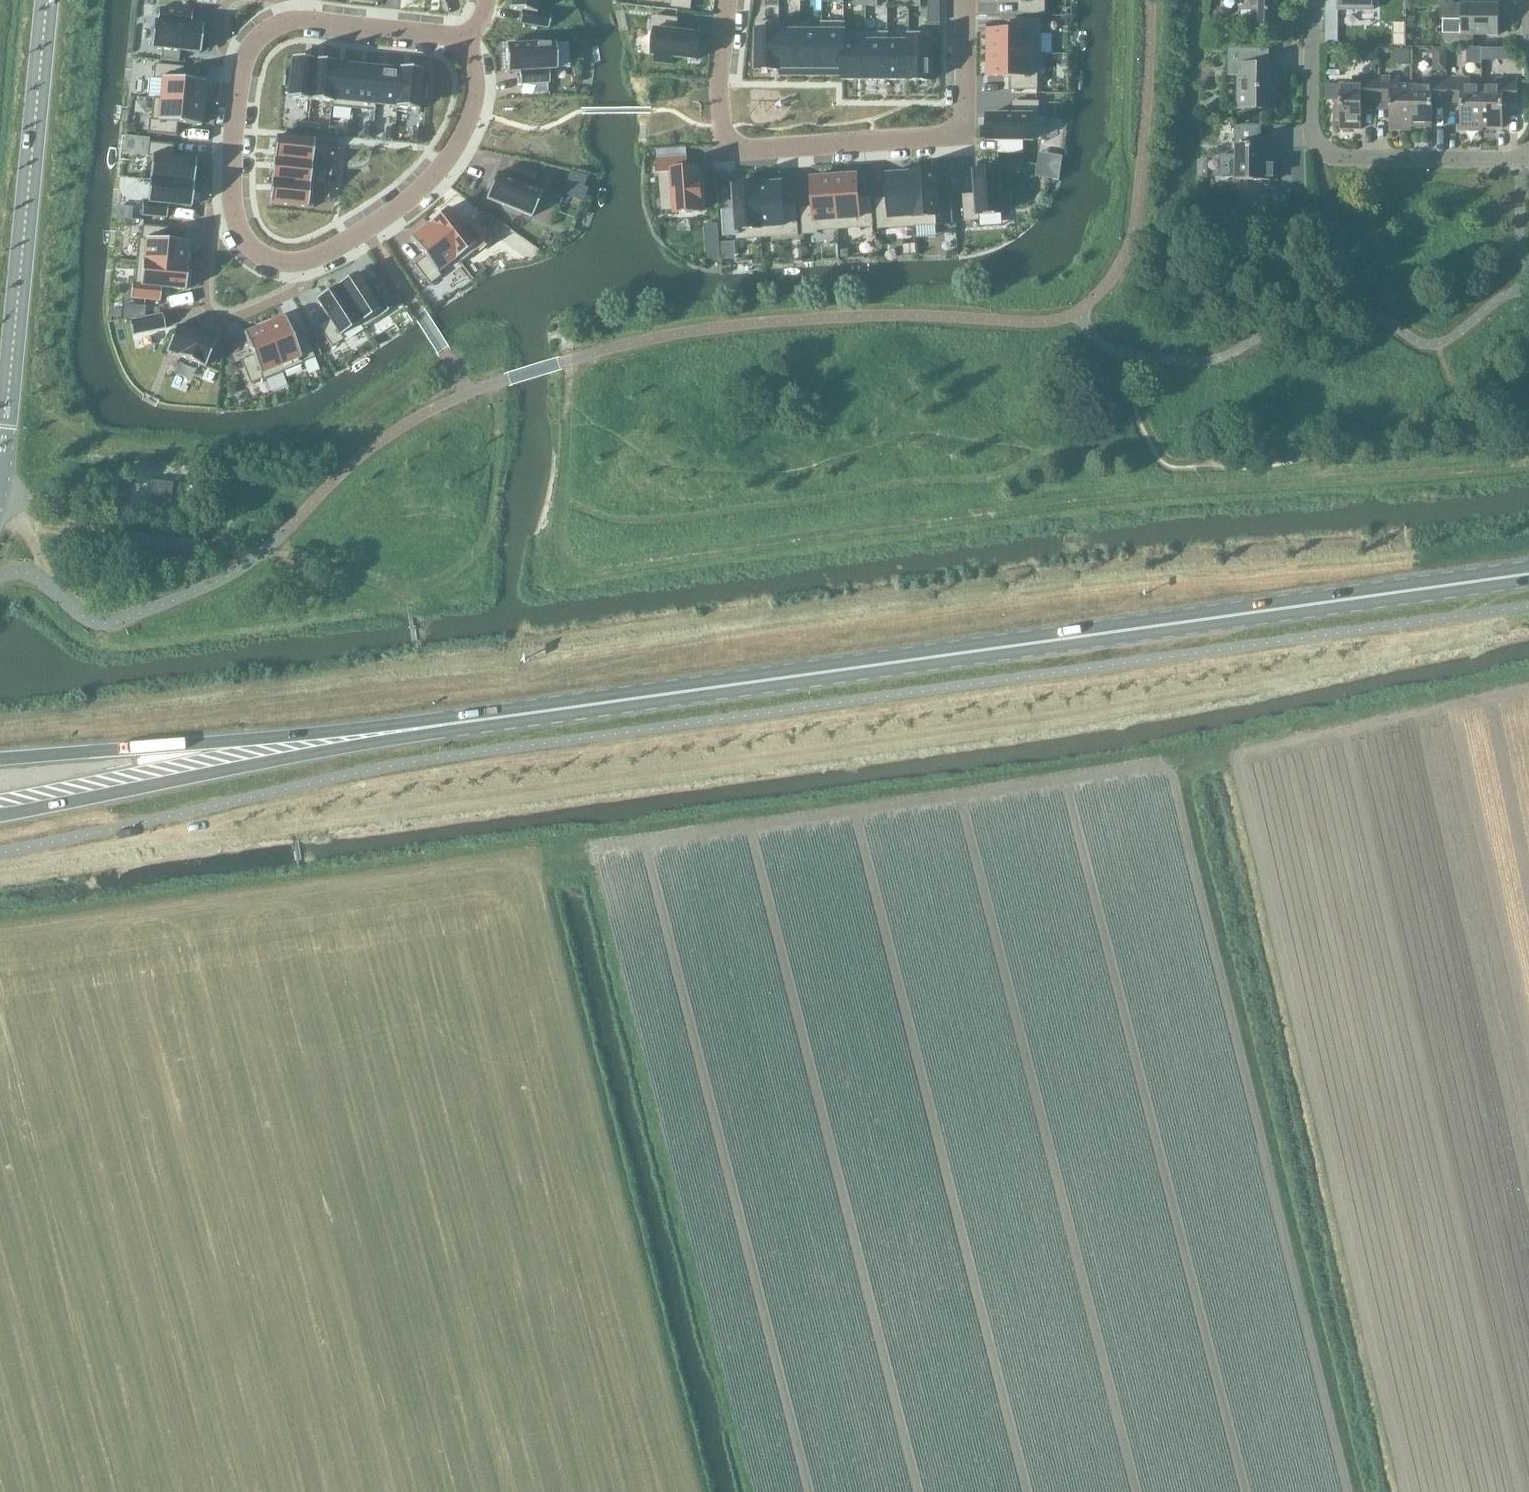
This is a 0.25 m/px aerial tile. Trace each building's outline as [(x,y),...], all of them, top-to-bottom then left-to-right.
[(510,9),(522,11),(520,23),(549,28),(551,14),(537,12),(539,0),(512,0),(510,9)] [(673,7),(691,9),(692,0),(673,0),(673,7)] [(990,0),(1020,0),(1020,13),(1045,13),(1045,0),(990,0)] [(1253,28),(1283,28),(1283,0),(1253,0),(1253,28)] [(1374,9),(1374,0),(1339,0),(1338,9),(1374,9)] [(1443,46),(1474,47),(1474,35),(1499,35),(1499,4),(1441,3),(1441,19),(1461,19),(1461,34),(1443,33),(1443,46)] [(154,21),(151,48),(201,53),(203,26),(191,25),(193,12),(160,9),(158,21),(154,21)] [(698,60),(700,34),(677,32),(678,19),(653,16),(652,30),(656,31),(654,55),(657,56),(657,62),(673,64),(674,58),(698,60)] [(989,32),(989,54),(1033,54),(1033,55),(1041,55),(1042,19),(1013,19),(1013,32),(989,32)] [(757,22),(756,70),(779,70),(779,31),(780,31),(781,22),(757,22)] [(822,22),(821,31),(823,31),(822,70),(843,70),(844,70),(844,33),(845,33),(845,23),(822,22)] [(779,31),(779,70),(780,70),(780,69),(801,69),(801,31),(780,31),(779,31)] [(801,31),(801,69),(822,70),(823,31),(821,31),(801,31)] [(843,70),(843,80),(864,80),(866,80),(866,33),(845,33),(844,33),(844,70),(843,70)] [(866,33),(866,80),(887,81),(887,80),(888,80),(888,42),(889,42),(889,33),(866,33)] [(908,33),(908,42),(909,42),(909,81),(932,81),(932,33),(908,33)] [(556,42),(506,45),(508,72),(520,72),(521,85),(550,83),(549,70),(557,69),(556,42)] [(888,42),(888,80),(908,80),(908,81),(909,81),(909,42),(908,42),(889,42),(888,42)] [(1242,109),(1274,109),(1275,90),(1278,90),(1278,80),(1275,80),(1275,65),(1269,65),(1270,49),(1229,49),(1228,75),(1242,75),(1242,109)] [(989,54),(989,76),(1012,76),(1012,89),(1038,89),(1038,75),(1033,75),(1033,55),(1033,54),(989,54)] [(285,69),(283,85),(289,86),(288,98),(311,100),(315,60),(292,58),(291,70),(285,69)] [(315,60),(311,100),(331,102),(332,102),(336,63),(337,64),(337,62),(315,60)] [(331,102),(331,106),(353,108),(357,66),(337,64),(336,63),(332,102),(331,102)] [(155,64),(153,78),(162,79),(160,98),(160,99),(204,103),(206,82),(183,79),(184,66),(155,64)] [(357,66),(353,108),(376,111),(376,105),(375,105),(379,68),(379,67),(357,65),(357,66)] [(379,68),(375,105),(376,105),(396,107),(397,107),(400,70),(399,70),(379,68)] [(396,107),(395,108),(419,111),(420,99),(426,99),(428,83),(422,83),(423,71),(399,68),(399,70),(400,70),(397,107),(396,107)] [(1362,101),(1376,101),(1376,77),(1353,77),(1353,85),(1340,85),(1340,101),(1336,101),(1336,121),(1340,122),(1340,129),(1362,129),(1362,101)] [(1412,130),(1412,127),(1412,86),(1399,85),(1399,77),(1376,77),(1376,101),(1390,101),(1390,129),(1412,130)] [(1433,102),(1447,102),(1447,78),(1424,78),(1424,86),(1412,86),(1412,127),(1432,127),(1433,102)] [(1447,78),(1447,102),(1461,102),(1460,130),(1482,130),(1482,128),(1483,86),(1470,86),(1470,78),(1447,78)] [(1495,87),(1483,86),(1482,128),(1503,128),(1503,103),(1518,103),(1518,79),(1494,79),(1495,87)] [(149,118),(148,133),(177,136),(178,123),(202,125),(204,103),(160,99),(160,98),(153,97),(151,119),(149,118)] [(1034,141),(1034,116),(1039,116),(1039,102),(1014,102),(1014,115),(989,115),(988,141),(999,141),(1024,141),(1034,141)] [(297,122),(296,130),(308,131),(308,123),(297,122)] [(308,123),(308,131),(319,133),(320,125),(308,123)] [(344,123),(342,135),(350,136),(352,124),(344,123)] [(1262,125),(1235,124),(1235,146),(1237,146),(1237,155),(1222,155),(1222,178),(1237,178),(1237,180),(1277,180),(1277,162),(1275,162),(1275,146),(1271,146),(1271,140),(1267,140),(1267,138),(1261,138),(1262,125)] [(365,125),(364,137),(372,138),(373,126),(365,125)] [(387,127),(385,139),(393,140),(395,128),(387,127)] [(414,130),(412,142),(420,142),(422,130),(414,130)] [(1428,142),(1437,156),(1452,146),(1442,133),(1428,142)] [(149,142),(149,138),(126,136),(124,154),(148,156),(149,142)] [(276,137),(274,159),(312,163),(312,162),(314,140),(276,137)] [(999,141),(999,153),(1024,153),(1024,141),(999,141)] [(149,142),(148,156),(152,156),(150,179),(194,183),(197,159),(173,157),(174,144),(149,142)] [(329,153),(328,165),(336,165),(337,154),(329,153)] [(687,157),(658,159),(659,173),(660,173),(663,210),(675,209),(675,213),(703,211),(702,206),(703,206),(701,179),(700,179),(699,169),(688,169),(687,157)] [(274,159),(272,181),(316,185),(318,163),(312,162),(312,163),(274,159)] [(328,165),(327,176),(335,177),(336,165),(328,165)] [(496,173),(486,198),(532,217),(542,192),(531,187),(536,175),(512,165),(507,178),(496,173)] [(1010,209),(1009,193),(1002,193),(1001,169),(975,171),(976,195),(964,196),(965,221),(979,220),(979,215),(1004,213),(1004,209),(1010,209)] [(936,171),(912,173),(916,226),(952,223),(950,194),(938,195),(936,171)] [(589,176),(571,172),(568,179),(584,186),(589,176)] [(890,199),(877,200),(879,229),(916,226),(912,173),(911,173),(888,175),(890,199)] [(857,175),(835,177),(838,229),(873,227),(871,198),(858,199),(857,175)] [(815,208),(802,208),(804,234),(818,233),(818,230),(838,229),(835,177),(813,178),(815,208)] [(143,201),(142,215),(167,218),(168,205),(192,207),(194,183),(150,179),(148,202),(143,201)] [(272,181),(270,203),(313,208),(316,185),(272,181)] [(759,184),(758,184),(762,237),(798,235),(796,205),(784,206),(782,183),(759,184)] [(736,210),(723,211),(725,236),(737,235),(738,239),(762,237),(758,184),(735,185),(736,210)] [(326,186),(325,198),(333,199),(334,187),(326,186)] [(1258,202),(1258,215),(1290,216),(1291,190),(1271,190),(1270,202),(1258,202)] [(448,208),(429,223),(456,258),(455,259),(460,264),(479,250),(480,251),(491,243),(473,219),(463,227),(448,208)] [(414,235),(410,238),(425,257),(415,264),(430,284),(441,276),(438,272),(455,259),(456,258),(429,223),(428,224),(429,224),(426,226),(426,225),(414,234),(414,235)] [(139,237),(137,261),(188,266),(188,265),(188,262),(189,263),(190,247),(189,247),(190,242),(166,240),(168,227),(142,225),(141,238),(139,237)] [(133,283),(131,298),(161,301),(162,288),(186,290),(188,266),(137,261),(135,284),(133,283)] [(357,273),(337,286),(361,323),(360,324),(363,330),(384,316),(383,314),(394,307),(380,286),(370,293),(357,273)] [(337,286),(316,299),(329,319),(318,326),(332,347),(344,339),(341,335),(360,324),(361,323),(337,286)] [(125,304),(123,321),(145,317),(146,306),(125,304)] [(163,314),(130,321),(133,335),(166,328),(163,314)] [(285,317),(265,325),(284,372),(304,364),(303,362),(315,357),(306,334),(294,339),(285,317)] [(253,355),(241,360),(250,383),(262,378),(263,380),(284,372),(265,325),(244,333),(253,355)] [(177,326),(167,351),(178,356),(203,366),(206,367),(216,341),(177,326)] [(177,493),(172,493),(173,482),(152,480),(149,502),(171,504),(172,500),(177,500),(177,493)]
